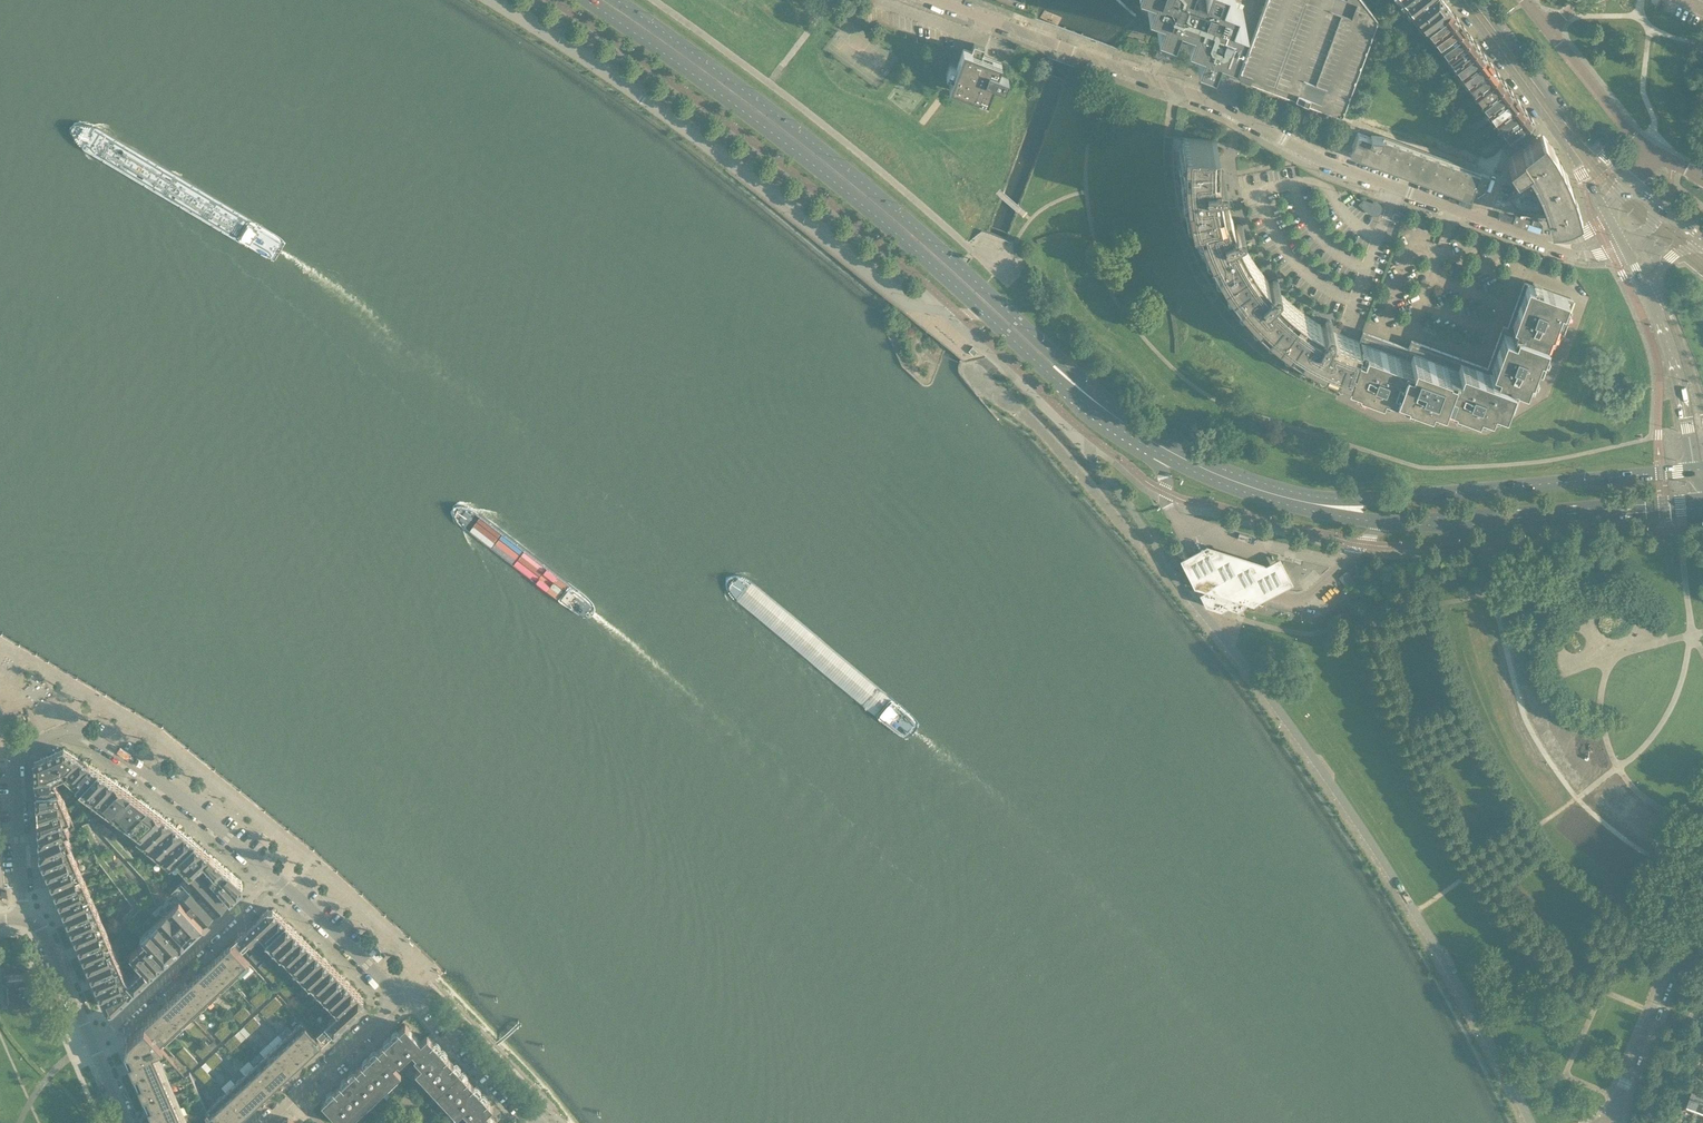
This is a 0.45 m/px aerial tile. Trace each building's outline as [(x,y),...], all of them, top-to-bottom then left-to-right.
[(1154,13),(1171,19),(1173,12),(1186,17),(1184,24),(1199,29),(1193,44),(1210,50),(1216,35),(1231,41),(1243,9),(1228,3),(1229,0),(1158,0),(1154,13)] [(1239,74),(1239,75),(1239,76),(1239,77),(1240,78),(1241,78),(1339,114),(1342,114),(1343,112),(1377,18),(1363,0),(1266,0),(1239,74)] [(1408,2),(1411,7),(1407,10),(1410,14),(1428,0),(1410,0),(1408,2)] [(1444,0),(1428,0),(1410,14),(1408,15),(1421,32),(1426,29),(1451,10),(1444,0)] [(1451,10),(1426,29),(1429,33),(1431,32),(1435,38),(1460,19),(1452,9),(1451,10)] [(1460,19),(1435,38),(1434,39),(1436,43),(1438,41),(1442,47),(1467,29),(1460,19)] [(1467,29),(1442,47),(1441,48),(1443,52),(1445,51),(1449,56),(1474,38),(1467,29)] [(1474,38),(1449,56),(1447,57),(1450,61),(1452,60),(1456,65),(1480,47),(1474,38)] [(963,46),(956,65),(950,63),(946,73),(952,75),(949,85),(967,92),(965,98),(976,102),(978,96),(987,99),(994,80),(1004,84),(1008,74),(998,70),(1001,60),(982,54),(985,47),(974,43),(971,49),(963,46)] [(1480,47),(1456,65),(1454,67),(1457,70),(1459,69),(1463,74),(1487,57),(1480,47)] [(1487,57),(1463,74),(1461,76),(1464,79),(1466,78),(1469,83),(1494,65),(1487,57)] [(1494,65),(1469,83),(1467,85),(1470,88),(1472,87),(1476,92),(1500,74),(1494,65)] [(1500,74),(1476,92),(1474,93),(1477,98),(1479,96),(1483,101),(1507,84),(1500,74)] [(1507,84),(1483,101),(1481,103),(1484,107),(1486,105),(1490,111),(1514,93),(1507,84)] [(1514,93),(1490,111),(1488,112),(1491,116),(1492,115),(1496,121),(1521,102),(1514,93)] [(1521,102),(1496,121),(1495,122),(1497,125),(1495,127),(1499,133),(1502,131),(1528,111),(1521,102)] [(1528,111),(1502,131),(1508,139),(1534,120),(1528,111)] [(1480,131),(1477,127),(1472,130),(1480,140),(1484,137),(1480,132),(1480,131)] [(1489,175),(1399,142),(1382,136),(1371,135),(1370,137),(1357,132),(1349,153),(1364,158),(1390,168),(1470,197),(1471,193),(1472,193),(1474,193),(1477,193),(1479,193),(1481,191),(1483,189),(1484,187),(1488,177),(1489,177),(1489,175)] [(1542,132),(1520,148),(1506,158),(1513,169),(1519,177),(1516,184),(1512,195),(1511,196),(1511,197),(1511,198),(1511,199),(1511,200),(1511,201),(1512,202),(1512,203),(1513,204),(1513,205),(1514,206),(1515,207),(1516,208),(1517,208),(1518,209),(1519,209),(1520,209),(1521,210),(1543,212),(1542,211),(1540,203),(1543,201),(1545,209),(1544,209),(1545,212),(1546,220),(1546,221),(1547,221),(1547,222),(1548,222),(1549,223),(1550,223),(1552,222),(1557,221),(1562,220),(1566,219),(1569,218),(1572,216),(1578,213),(1577,208),(1577,201),(1574,195),(1571,187),(1568,178),(1567,172),(1563,166),(1554,151),(1552,144),(1547,140),(1542,132)] [(1217,177),(1223,176),(1224,174),(1224,172),(1224,170),(1222,169),(1220,169),(1214,170),(1213,162),(1215,162),(1215,163),(1216,163),(1216,147),(1216,144),(1216,138),(1201,137),(1173,135),(1173,136),(1177,136),(1176,150),(1177,163),(1178,177),(1179,190),(1182,204),(1185,218),(1195,215),(1223,206),(1221,202),(1221,199),(1218,185),(1217,177)] [(1380,207),(1379,205),(1378,204),(1377,203),(1376,203),(1374,203),(1373,203),(1372,203),(1364,200),(1364,201),(1361,203),(1365,207),(1370,211),(1371,211),(1372,212),(1373,212),(1374,212),(1375,212),(1376,212),(1377,212),(1378,211),(1379,210),(1379,209),(1380,207)] [(1244,246),(1240,237),(1237,230),(1241,229),(1242,228),(1243,226),(1243,224),(1241,222),(1239,222),(1238,222),(1232,224),(1229,218),(1231,217),(1231,218),(1232,217),(1229,210),(1228,205),(1223,206),(1195,215),(1198,228),(1203,240),(1215,264),(1222,276),(1251,257),(1248,253),(1247,250),(1244,246)] [(1265,277),(1257,266),(1256,264),(1254,261),(1251,257),(1222,276),(1237,298),(1256,318),(1265,327),(1276,335),(1297,308),(1293,305),(1290,302),(1287,300),(1280,293),(1275,287),(1277,285),(1279,283),(1279,281),(1278,279),(1276,278),(1274,278),(1272,279),(1267,283),(1263,278),(1264,277),(1265,277)] [(1554,343),(1570,298),(1526,282),(1510,327),(1549,341),(1554,343)] [(1346,373),(1357,339),(1347,336),(1342,334),(1336,331),(1335,331),(1329,328),(1331,324),(1332,322),(1331,321),(1330,319),(1328,319),(1326,319),(1324,321),(1321,327),(1315,323),(1316,322),(1317,321),(1306,314),(1304,313),(1301,311),(1297,308),(1276,335),(1287,343),(1298,350),(1310,357),(1322,363),(1335,368),(1346,373)] [(1532,387),(1549,341),(1510,327),(1508,333),(1503,332),(1491,366),(1499,369),(1497,374),(1512,379),(1532,387)] [(1388,400),(1391,393),(1407,349),(1396,345),(1393,353),(1359,340),(1357,347),(1356,347),(1358,340),(1357,339),(1346,373),(1347,373),(1343,384),(1388,400)] [(972,346),(969,350),(973,354),(977,350),(972,346)] [(1436,409),(1439,402),(1455,359),(1444,355),(1441,362),(1407,349),(1391,393),(1436,409)] [(1503,403),(1512,379),(1497,374),(1489,371),(1455,359),(1439,402),(1484,419),(1491,399),(1503,403)] [(1204,546),(1177,560),(1191,587),(1251,606),(1290,584),(1276,558),(1264,565),(1204,546)] [(1346,569),(1339,576),(1348,586),(1355,579),(1346,569)] [(1205,590),(1196,587),(1203,606),(1220,611),(1224,609),(1234,612),(1249,604),(1240,601),(1238,600),(1205,590)] [(64,776),(80,758),(64,748),(34,761),(36,780),(54,778),(54,780),(64,776)] [(72,783),(90,764),(80,758),(64,776),(72,783)] [(115,781),(107,775),(90,764),(72,783),(79,790),(96,802),(115,781)] [(58,788),(54,780),(54,778),(36,780),(36,791),(58,788)] [(112,813),(132,793),(115,781),(96,802),(112,813)] [(70,816),(58,788),(36,791),(39,830),(70,816)] [(125,823),(147,803),(132,793),(112,813),(125,823)] [(137,839),(162,815),(154,809),(147,803),(125,823),(140,834),(136,838),(137,839)] [(147,847),(173,823),(162,815),(137,839),(147,847)] [(47,832),(67,824),(73,821),(70,816),(39,830),(39,833),(47,832)] [(133,906),(122,916),(127,922),(143,907),(104,856),(88,821),(82,824),(98,860),(133,906)] [(151,876),(100,821),(95,826),(145,879),(156,904),(162,899),(151,876)] [(158,856),(184,832),(173,823),(147,847),(158,856)] [(50,836),(69,828),(67,824),(47,832),(39,833),(40,837),(42,836),(50,836)] [(71,843),(66,831),(75,827),(75,826),(69,828),(50,836),(42,836),(40,837),(41,856),(71,843)] [(177,860),(195,841),(184,832),(158,856),(170,866),(177,860)] [(199,865),(211,854),(195,841),(177,860),(190,873),(199,865)] [(81,872),(75,859),(69,844),(71,843),(41,856),(54,885),(81,872)] [(242,881),(223,865),(211,854),(199,865),(210,877),(229,898),(242,886),(242,881)] [(229,898),(210,877),(199,865),(190,873),(171,891),(201,924),(229,898)] [(93,900),(87,885),(81,872),(54,885),(66,912),(93,900)] [(201,924),(171,891),(151,911),(153,914),(181,943),(201,924)] [(128,899),(123,901),(127,912),(133,906),(128,899)] [(105,927),(93,900),(66,912),(77,939),(105,927)] [(267,909),(250,924),(258,933),(278,914),(273,909),(267,909)] [(181,943),(153,914),(136,929),(145,939),(164,959),(181,943)] [(278,914),(258,933),(265,940),(286,921),(278,914)] [(286,921),(265,940),(273,948),(293,928),(286,921)] [(234,939),(242,948),(258,933),(250,924),(234,939)] [(89,966),(117,954),(105,927),(77,939),(89,966)] [(293,928),(273,948),(280,954),(281,953),(300,934),(293,928)] [(300,934),(281,953),(288,961),(308,941),(300,934)] [(164,959),(145,939),(138,945),(157,966),(164,959)] [(308,941),(288,961),(295,968),(315,948),(308,941)] [(230,943),(220,952),(240,973),(250,964),(230,943)] [(157,966),(138,945),(131,952),(139,961),(150,972),(157,966)] [(323,956),(315,948),(295,968),(302,976),(323,956)] [(255,950),(249,955),(252,959),(258,954),(255,950)] [(240,973),(220,952),(211,961),(230,982),(240,973)] [(125,973),(117,954),(89,966),(101,993),(128,981),(125,973)] [(258,954),(252,959),(256,963),(262,958),(258,954)] [(323,956),(302,976),(309,983),(310,982),(330,963),(323,956)] [(264,960),(258,965),(261,969),(267,964),(264,960)] [(133,987),(150,972),(139,961),(125,973),(128,981),(133,987)] [(230,982),(211,961),(201,970),(221,991),(230,982)] [(330,963),(310,982),(317,989),(338,970),(334,966),(330,963)] [(267,964),(261,969),(265,973),(271,968),(267,964)] [(221,991),(201,970),(192,979),(211,1000),(221,991)] [(273,970),(267,975),(270,979),(276,973),(273,970)] [(338,970),(317,989),(324,996),(344,977),(338,970)] [(29,972),(4,974),(5,982),(8,982),(9,999),(34,997),(32,975),(29,972)] [(276,973),(270,979),(274,983),(280,977),(276,973)] [(344,977),(324,996),(331,1003),(351,984),(344,977)] [(211,1000),(192,979),(182,988),(202,1008),(211,1000)] [(128,981),(101,993),(106,1006),(112,1007),(133,987),(128,981)] [(285,983),(279,989),(283,993),(289,987),(285,983)] [(338,1010),(358,992),(351,984),(331,1003),(337,1009),(338,1010)] [(265,985),(262,988),(269,995),(272,993),(265,985)] [(289,987),(283,993),(287,997),(293,991),(289,987)] [(202,1008),(182,988),(173,997),(192,1017),(202,1008)] [(269,995),(262,988),(260,990),(267,997),(269,995)] [(267,997),(260,990),(257,992),(264,1000),(267,997)] [(264,1000),(257,992),(255,994),(259,998),(262,1002),(264,1000)] [(345,1019),(363,1002),(364,997),(358,992),(338,1010),(345,1019)] [(250,999),(254,1003),(259,998),(255,994),(250,999)] [(286,1008),(275,996),(272,998),(284,1011),(286,1008)] [(192,1017),(173,997),(163,1005),(183,1026),(192,1017)] [(262,1002),(259,998),(254,1003),(257,1006),(262,1002)] [(284,1011),(272,998),(270,1000),(277,1008),(282,1013),(284,1011)] [(299,998),(293,1004),(297,1008),(303,1002),(299,998)] [(277,1008),(270,1000),(267,1003),(274,1010),(277,1008)] [(303,1002),(297,1008),(300,1012),(306,1006),(303,1002)] [(274,1010),(267,1003),(265,1005),(268,1009),(272,1012),(274,1010)] [(183,1026),(163,1005),(154,1014),(173,1035),(183,1026)] [(243,1005),(238,1010),(242,1014),(247,1009),(243,1005)] [(265,1005),(260,1010),(264,1013),(268,1009),(265,1005)] [(247,1009),(242,1014),(245,1017),(250,1013),(247,1009)] [(268,1009),(264,1013),(267,1017),(272,1012),(268,1009)] [(337,1009),(316,1029),(325,1038),(345,1019),(338,1010),(337,1009)] [(234,1014),(237,1018),(242,1014),(238,1010),(234,1014)] [(313,1013),(307,1018),(310,1022),(316,1017),(313,1013)] [(173,1035),(154,1014),(143,1024),(160,1041),(163,1044),(173,1035)] [(242,1014),(237,1018),(240,1022),(245,1017),(242,1014)] [(253,1016),(248,1021),(252,1024),(257,1020),(253,1016)] [(316,1017),(310,1022),(314,1026),(320,1021),(316,1017)] [(257,1020),(252,1024),(255,1028),(260,1023),(257,1020)] [(322,1041),(302,1020),(292,1029),(312,1050),(322,1041)] [(248,1021),(243,1025),(247,1029),(252,1024),(248,1021)] [(224,1023),(219,1028),(223,1031),(228,1027),(224,1023)] [(405,1023),(391,1036),(407,1053),(412,1048),(417,1054),(409,1061),(415,1067),(414,1068),(415,1070),(439,1048),(427,1035),(421,1040),(405,1023)] [(189,1071),(185,1073),(156,1043),(160,1041),(143,1024),(128,1039),(125,1048),(158,1122),(219,1122),(206,1109),(189,1071)] [(252,1024),(247,1029),(250,1032),(255,1028),(252,1024)] [(228,1027),(223,1031),(226,1035),(231,1030),(228,1027)] [(215,1032),(218,1036),(223,1031),(219,1028),(215,1032)] [(312,1050),(292,1029),(283,1038),(302,1059),(312,1050)] [(226,1035),(223,1031),(218,1036),(221,1040),(226,1035)] [(234,1034),(229,1038),(233,1042),(238,1037),(234,1034)] [(391,1036),(370,1056),(392,1080),(401,1072),(399,1070),(409,1061),(417,1054),(412,1048),(407,1053),(391,1036)] [(241,1041),(238,1037),(233,1042),(236,1046),(241,1041)] [(233,1042),(229,1038),(224,1043),(228,1046),(233,1042)] [(302,1059),(283,1038),(273,1047),(293,1068),(302,1059)] [(205,1041),(200,1045),(204,1049),(209,1044),(205,1041)] [(233,1042),(228,1046),(231,1050),(236,1046),(233,1042)] [(209,1044),(204,1049),(207,1053),(212,1048),(209,1044)] [(204,1049),(200,1045),(195,1050),(199,1054),(204,1049)] [(177,1052),(179,1055),(186,1049),(183,1046),(177,1052)] [(293,1068),(273,1047),(264,1056),(283,1077),(293,1068)] [(439,1048),(415,1070),(436,1092),(460,1070),(439,1048)] [(186,1049),(179,1055),(182,1057),(188,1051),(186,1049)] [(204,1049),(199,1054),(202,1057),(207,1053),(204,1049)] [(188,1051),(182,1057),(184,1060),(190,1054),(188,1051)] [(215,1051),(210,1056),(214,1060),(219,1055),(215,1051)] [(190,1054),(184,1060),(186,1062),(193,1056),(190,1054)] [(219,1055),(214,1060),(217,1063),(222,1059),(219,1055)] [(193,1056),(186,1062),(189,1065),(195,1059),(193,1056)] [(283,1077),(264,1056),(254,1065),(273,1085),(283,1077)] [(370,1056),(348,1076),(370,1100),(375,1095),(378,1092),(392,1080),(370,1056)] [(195,1059),(189,1065),(191,1068),(198,1062),(195,1059)] [(214,1060),(209,1064),(212,1068),(217,1063),(214,1060)] [(203,1067),(201,1065),(194,1071),(197,1073),(203,1067)] [(273,1085),(254,1065),(245,1074),(264,1094),(273,1085)] [(203,1067),(197,1073),(199,1076),(206,1070),(203,1067)] [(206,1070),(199,1076),(201,1079),(208,1072),(206,1070)] [(480,1092),(479,1091),(460,1070),(436,1092),(457,1114),(458,1113),(480,1092)] [(210,1075),(208,1072),(201,1079),(204,1081),(210,1075)] [(264,1094),(245,1074),(235,1082),(254,1103),(264,1094)] [(210,1075),(204,1081),(206,1084),(213,1078),(210,1075)] [(370,1100),(348,1076),(321,1101),(342,1122),(345,1122),(370,1100)] [(213,1078),(206,1084),(209,1086),(215,1080),(213,1078)] [(1696,1079),(1684,1108),(1691,1111),(1692,1109),(1695,1110),(1702,1090),(1695,1086),(1695,1084),(1699,1086),(1701,1081),(1696,1079)] [(254,1103),(235,1082),(226,1091),(245,1112),(254,1103)] [(1695,1110),(1698,1111),(1697,1113),(1702,1116),(1702,1090),(1695,1110)] [(245,1112),(226,1091),(216,1100),(235,1121),(245,1112)] [(458,1113),(465,1121),(473,1114),(478,1119),(474,1122),(497,1122),(487,1111),(493,1105),(480,1092),(458,1113)] [(216,1100),(206,1109),(219,1122),(233,1122),(235,1121),(216,1100)] [(465,1121),(462,1122),(474,1122),(478,1119),(473,1114),(465,1121)]
